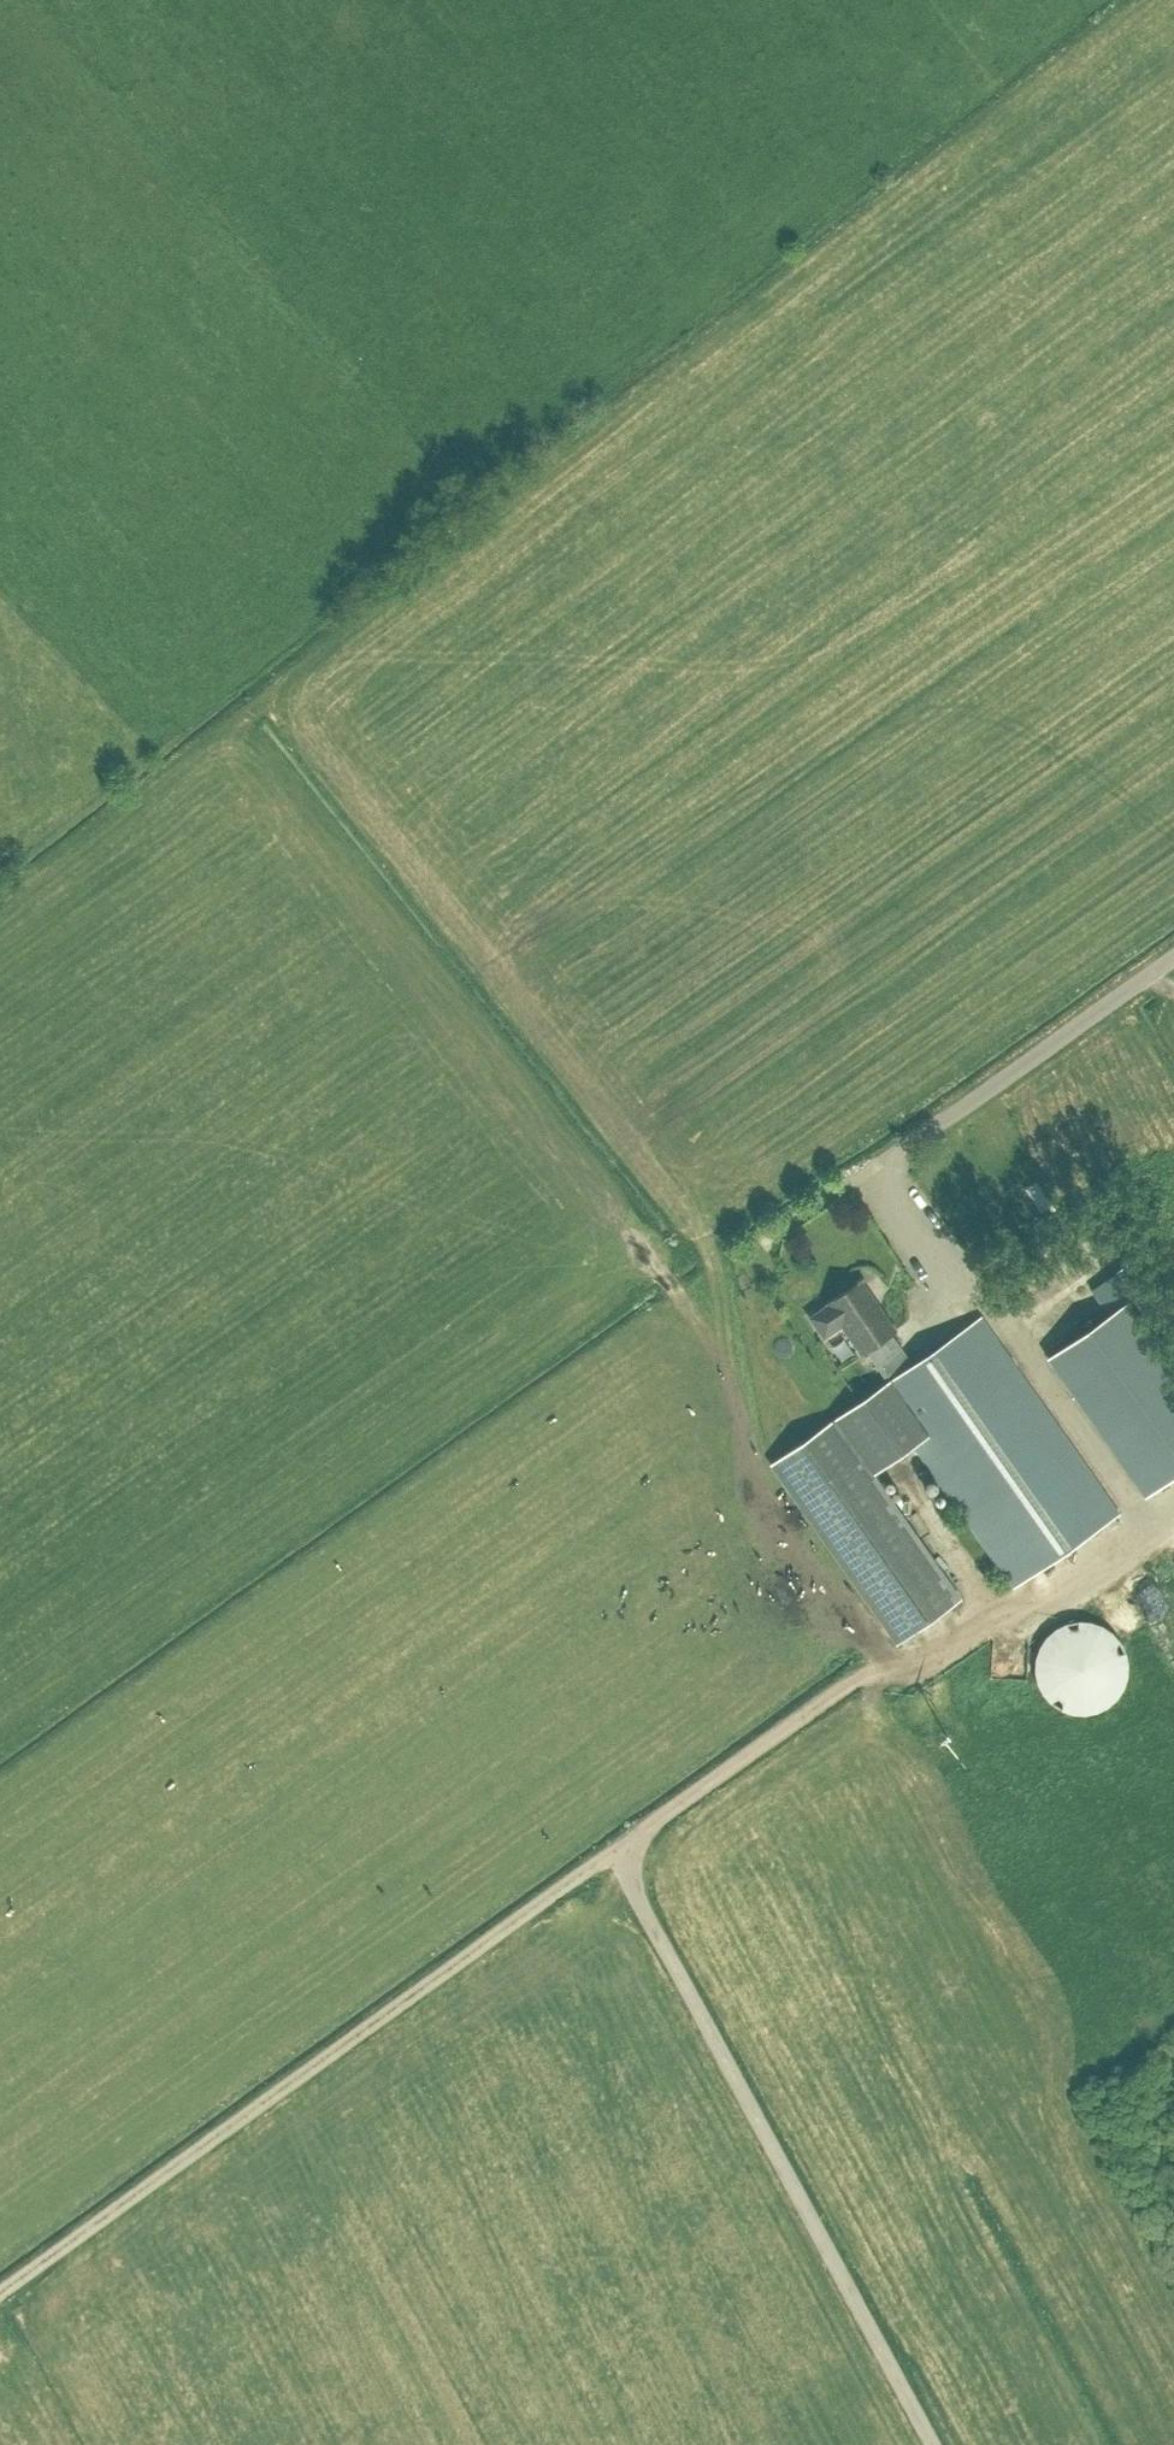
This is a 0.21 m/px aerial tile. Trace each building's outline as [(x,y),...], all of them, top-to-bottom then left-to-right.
[(861,1396),(848,1404),(769,1458),(892,1640),(953,1598),(869,1472),(912,1443),(1009,1585),(1119,1511),(1021,1373),(980,1315),(914,1363),(892,1332),(897,1328),(861,1277),(827,1300),(828,1301),(810,1313),(824,1334),(842,1322),(861,1351),(865,1348),(886,1379),(861,1396)] [(1047,1356),(1145,1496),(1173,1476),(1173,1361),(1129,1298),(1047,1356)] [(1076,1619),(1069,1621),(1063,1622),(1058,1625),(1051,1631),(1045,1636),(1042,1640),(1040,1645),(1038,1651),(1035,1658),(1035,1663),(1035,1669),(1035,1674),(1036,1680),(1038,1685),(1041,1690),(1047,1697),(1052,1701),(1056,1705),(1061,1708),(1067,1711),(1070,1712),(1076,1712),(1082,1713),(1087,1713),(1092,1712),(1097,1711),(1103,1709),(1109,1705),(1113,1701),(1117,1698),(1119,1695),(1122,1689),(1125,1684),(1126,1679),(1128,1674),(1129,1666),(1128,1660),(1127,1652),(1125,1646),(1122,1640),(1118,1636),(1114,1631),(1110,1628),(1105,1625),(1100,1623),(1095,1621),(1089,1620),(1082,1619),(1076,1619)]
